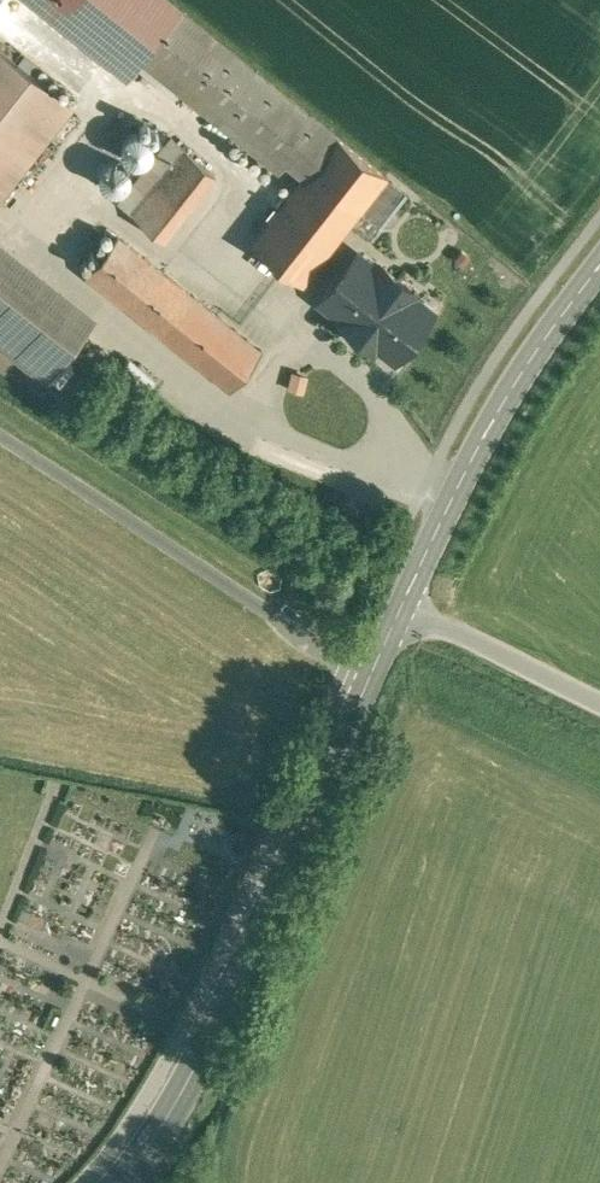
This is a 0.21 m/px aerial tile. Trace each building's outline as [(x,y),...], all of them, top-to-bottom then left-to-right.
[(182,10),(170,0),(34,0),(127,76),(142,59),(182,10)] [(256,70),(182,10),(142,59),(216,119),(256,70)] [(66,113),(0,60),(0,195),(66,113)] [(385,175),(256,70),(216,119),(279,170),(286,162),(304,176),(253,240),(303,280),(385,175)] [(96,182),(125,187),(130,156),(149,159),(153,132),(124,127),(119,158),(100,155),(96,182)] [(171,136),(118,201),(152,231),(205,165),(171,136)] [(107,229),(77,259),(84,266),(114,235),(107,229)] [(261,350),(117,234),(85,273),(230,389),(261,350)] [(317,299),(393,359),(434,307),(358,247),(317,299)] [(319,264),(308,279),(320,288),(340,262),(328,252),(319,264)] [(0,268),(0,343),(45,379),(81,332),(0,268)]
